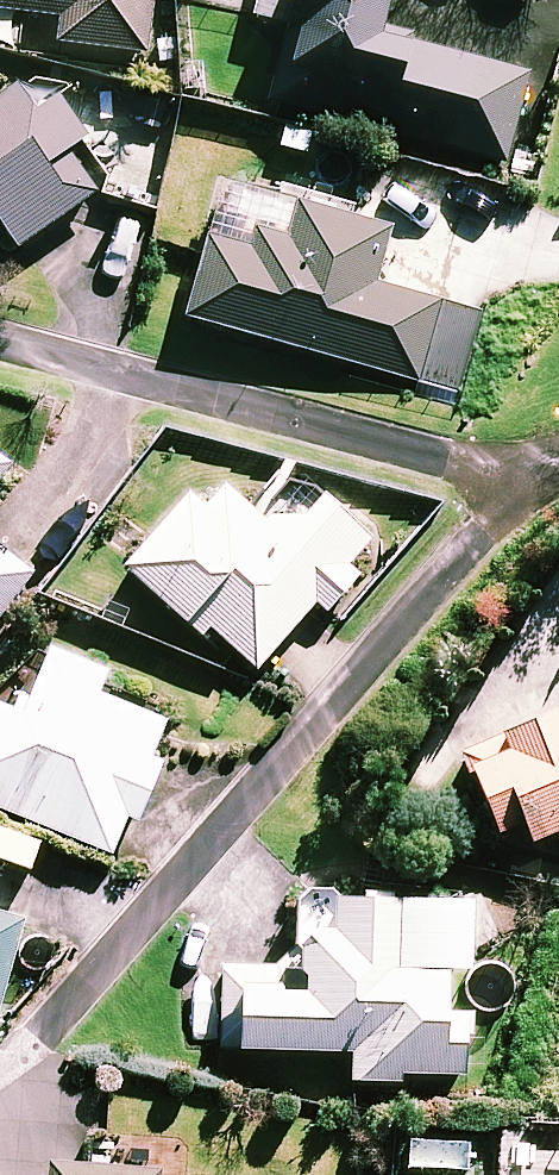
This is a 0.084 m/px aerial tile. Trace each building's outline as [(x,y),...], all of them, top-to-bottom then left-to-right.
[(61,12),(58,37),(147,47),(153,0),(0,0),(0,5),(61,12)] [(257,12),(289,21),(268,94),(506,163),(543,33),(474,13),(464,48),(382,24),(389,0),(260,0),(257,12)] [(18,244),(99,187),(86,168),(74,152),(57,166),(53,162),(91,130),(54,85),(33,102),(12,77),(0,87),(0,218),(18,244)] [(391,220),(297,194),(292,213),(220,193),(187,312),(419,376),(441,297),(375,279),(391,220)] [(203,499),(190,487),(125,560),(202,629),(210,621),(258,664),(318,597),(328,606),(361,569),(349,558),(373,531),(308,474),(268,518),(223,477),(203,499)] [(35,569),(0,542),(0,614),(35,569)] [(113,849),(129,811),(139,815),(164,753),(155,749),(169,715),(98,686),(106,665),(50,641),(23,706),(0,696),(0,803),(113,849)] [(497,722),(501,731),(464,744),(493,826),(525,815),(532,834),(558,825),(558,700),(497,722)] [(409,1081),(410,1068),(467,1071),(470,1010),(448,1009),(450,962),(473,964),(474,895),(302,888),(301,968),(215,967),(214,1042),(354,1044),(354,1078),(409,1081)] [(25,915),(0,907),(0,1002),(25,915)] [(502,1138),(500,1174),(558,1174),(558,1142),(502,1138)] [(49,1159),(47,1174),(183,1174),(184,1169),(49,1159)]
